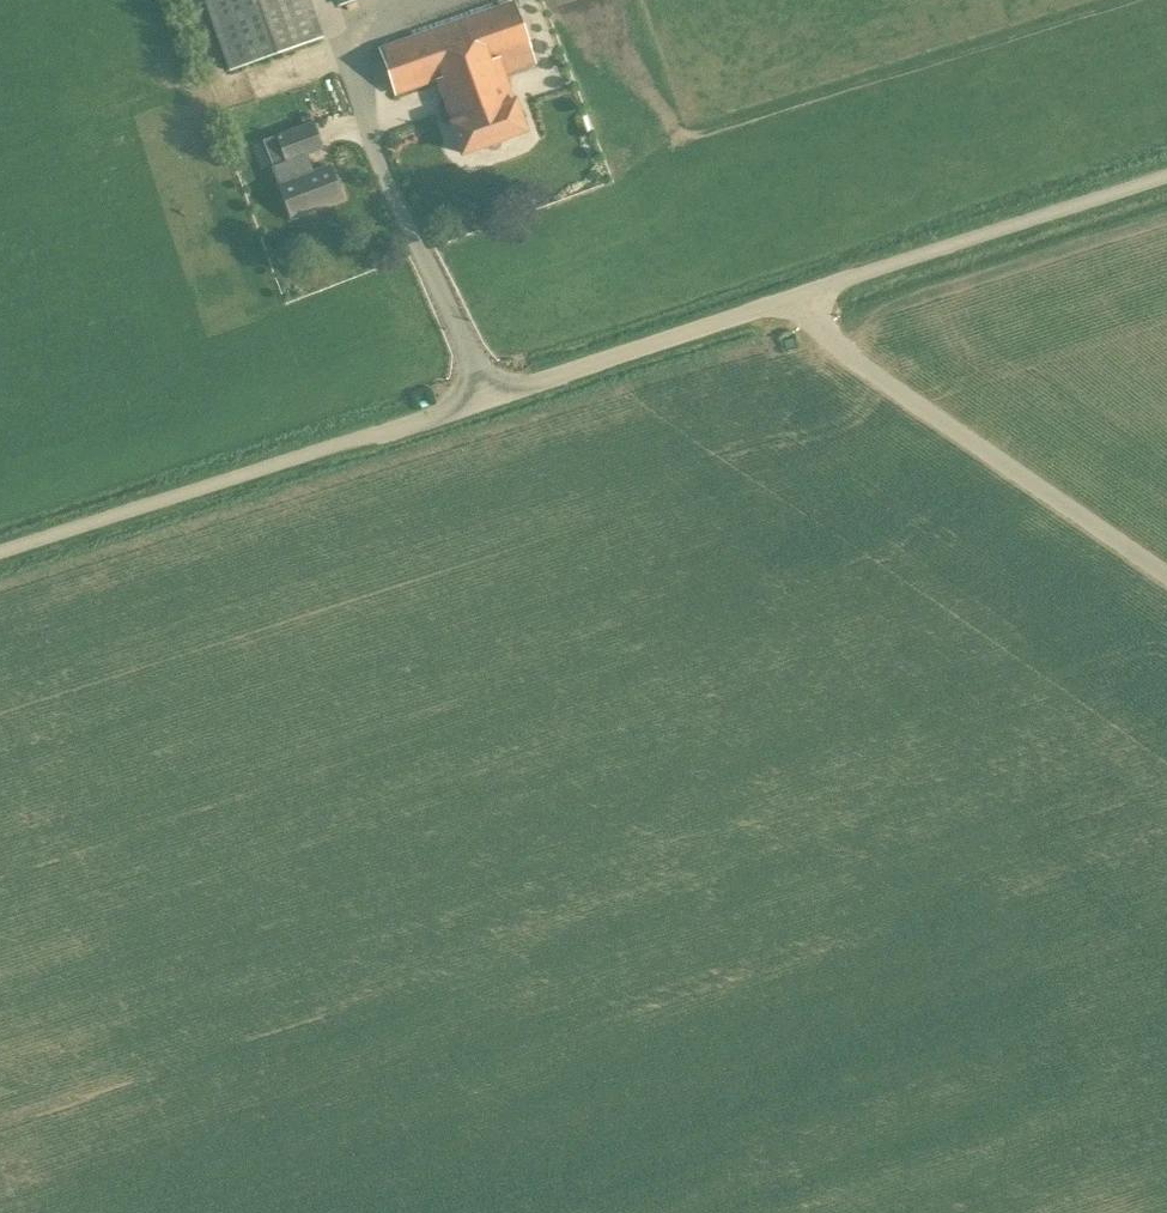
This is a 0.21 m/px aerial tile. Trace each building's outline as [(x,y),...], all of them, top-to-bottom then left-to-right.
[(309,0),(205,0),(230,71),(323,39),(309,0)] [(451,124),(462,154),(524,131),(514,101),(512,102),(504,76),(534,65),(512,3),(381,49),(396,95),(437,80),(451,124)] [(263,141),(273,165),(271,166),(291,217),(340,199),(328,167),(315,172),(308,154),(323,148),(313,122),(263,141)]
